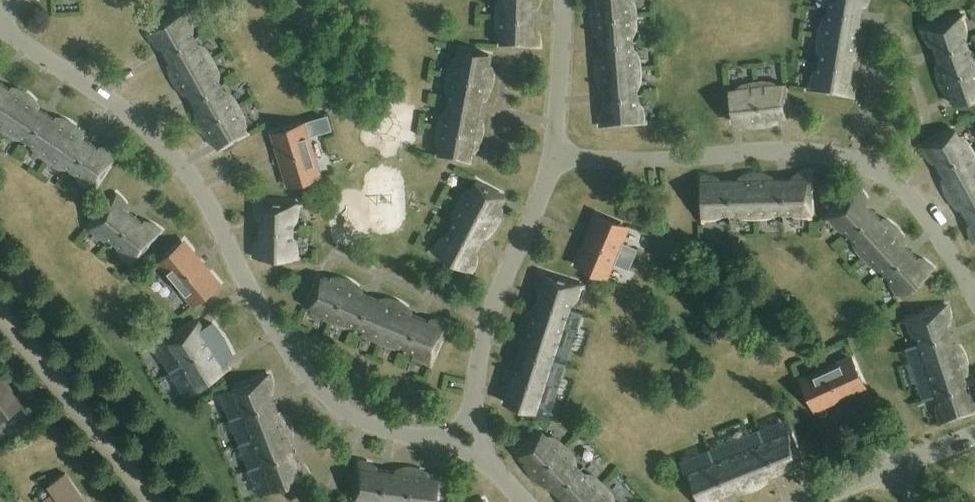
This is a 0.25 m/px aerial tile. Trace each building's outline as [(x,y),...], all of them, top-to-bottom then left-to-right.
[(531,17),(536,17),(536,16),(531,16),(531,3),(536,4),(537,0),(501,0),(501,16),(494,15),(494,17),(501,17),(501,44),(538,44),(538,43),(538,39),(537,34),(536,30),(531,30),(531,17)] [(601,85),(606,84),(607,97),(603,97),(603,98),(607,98),(608,110),(603,111),(602,115),(602,120),(602,124),(602,125),(647,122),(646,120),(639,121),(637,96),(644,95),(644,94),(637,94),(635,69),(642,68),(642,67),(635,68),(633,42),(640,42),(640,41),(633,41),(631,16),(638,15),(638,14),(631,15),(630,0),(600,0),(600,4),(595,4),(594,8),(594,11),(593,15),(594,18),(594,22),(595,25),(596,28),(597,31),(602,31),(603,43),(599,44),(599,45),(603,45),(604,57),(599,58),(598,61),(598,64),(598,68),(598,71),(598,75),(599,78),(600,81),(601,85)] [(828,10),(821,8),(821,10),(828,11),(819,62),(812,61),(812,62),(819,64),(815,90),(851,96),(852,95),(852,91),(852,86),(851,82),(847,81),(849,69),(853,69),(853,68),(849,67),(851,55),(856,56),(857,53),(859,50),(860,46),(860,43),(861,39),(861,36),(861,33),(860,29),(856,28),(858,16),(862,17),(862,15),(858,15),(860,2),(865,3),(866,0),(830,0),(828,10)] [(189,88),(185,90),(185,93),(186,97),(188,100),(189,103),(191,106),(193,109),(195,111),(198,114),(202,111),(208,122),(205,124),(205,125),(209,123),(215,134),(211,136),(212,141),(213,145),(215,149),(216,150),(255,128),(254,127),(248,130),(235,108),(241,105),(241,103),(234,107),(222,85),(228,81),(228,80),(221,84),(209,62),(215,58),(214,57),(208,61),(195,39),(202,35),(201,34),(195,38),(181,14),(155,29),(162,41),(158,44),(159,47),(160,50),(161,54),(163,57),(164,60),(167,62),(169,65),(172,67),(176,65),(182,76),(178,78),(179,79),(183,77),(189,88)] [(949,106),(950,107),(974,98),(974,66),(967,45),(974,42),(974,41),(967,43),(958,18),(930,28),(934,41),(930,43),(930,46),(930,50),(931,53),(932,56),(933,60),(935,63),(937,66),(939,68),(943,67),(948,79),(943,80),(944,81),(948,80),(952,92),(948,93),(948,98),(948,102),(949,106)] [(490,73),(490,69),(485,68),(488,54),(459,49),(453,75),(446,73),(446,75),(453,76),(448,101),(441,100),(440,101),(448,102),(443,127),(435,126),(435,127),(442,129),(437,155),(466,161),(469,147),(474,148),(476,145),(477,142),(478,139),(479,135),(480,132),(480,128),(480,125),(479,122),(475,121),(477,108),(481,109),(481,108),(477,107),(480,95),(485,96),(486,93),(488,90),(489,86),(490,83),(490,80),(490,76),(490,73)] [(761,125),(768,124),(774,121),(773,117),(787,115),(784,85),(757,88),(756,81),(755,81),(756,88),(729,92),(733,121),(747,120),(747,125),(754,126),(761,125)] [(4,126),(0,132),(1,133),(5,127),(27,141),(23,147),(24,148),(28,142),(49,156),(45,162),(46,163),(50,156),(71,170),(67,177),(68,177),(72,171),(94,185),(89,191),(90,192),(115,155),(114,154),(110,152),(106,150),(102,149),(99,153),(89,146),(91,143),(90,142),(88,145),(77,139),(80,134),(78,132),(75,129),(73,127),(70,125),(67,123),(64,122),(61,120),(57,119),(55,124),(44,117),(47,113),(46,112),(43,116),(33,109),(36,105),(33,102),(31,100),(28,98),(25,96),(23,94),(19,92),(16,91),(13,90),(10,94),(0,87),(0,123),(4,126)] [(275,133),(291,186),(319,177),(303,125),(275,133)] [(970,155),(974,152),(974,150),(969,154),(956,130),(923,148),(924,150),(927,153),(929,156),(933,160),(937,157),(943,168),(939,170),(940,171),(944,169),(950,180),(945,183),(946,186),(947,189),(948,192),(950,196),(952,198),(954,201),(956,204),(959,206),(963,204),(969,215),(965,217),(966,218),(970,216),(974,226),(974,164),(970,155)] [(744,177),(741,178),(741,183),(728,183),(728,179),(727,179),(727,183),(715,184),(714,179),(710,178),(706,177),(701,177),(700,177),(701,222),(703,221),(703,214),(728,213),(728,221),(729,221),(729,213),(755,213),(755,220),(756,220),(756,213),(781,212),(782,219),(783,219),(783,212),(808,211),(808,218),(810,218),(808,174),(803,174),(798,175),(794,177),(794,181),(782,182),(782,177),(780,177),(781,182),(768,182),(768,177),(765,176),(761,176),(758,175),(754,175),(751,176),(747,176),(744,177)] [(505,204),(507,200),(508,199),(468,179),(467,180),(474,183),(462,206),(456,203),(455,204),(462,207),(450,230),(444,226),(443,227),(450,231),(437,255),(464,268),(470,256),(475,258),(477,256),(479,253),(481,250),(483,247),(485,244),(486,241),(487,238),(487,234),(483,232),(488,221),(492,223),(493,221),(489,220),(495,208),(499,211),(502,207),(505,204)] [(862,194),(859,191),(859,190),(826,220),(827,221),(832,216),(849,235),(844,240),(845,241),(850,236),(868,255),(862,260),(863,261),(868,256),(886,274),(880,279),(881,280),(887,275),(904,294),(898,299),(899,300),(932,269),(931,268),(928,265),(924,263),(921,261),(917,264),(909,255),(912,252),(911,251),(908,254),(899,245),(903,241),(901,238),(900,235),(898,232),(895,230),(893,227),(890,225),(887,223),(884,221),(881,225),(872,216),(875,213),(875,212),(871,215),(863,205),(866,202),(864,198),(862,194)] [(122,200),(119,197),(118,196),(89,231),(90,232),(95,226),(114,242),(110,248),(111,249),(115,243),(135,259),(130,265),(131,266),(160,231),(159,230),(155,228),(151,226),(147,224),(144,228),(134,220),(137,216),(136,216),(133,219),(124,211),(127,207),(124,204),(122,200)] [(256,252),(256,257),(256,258),(301,259),(301,258),(293,258),(294,232),(301,233),(301,231),(294,231),(295,206),(302,206),(302,205),(257,203),(257,205),(258,209),(258,213),(259,218),(264,218),(264,230),(260,230),(260,231),(264,232),(264,244),(259,244),(257,248),(256,252)] [(605,278),(627,227),(599,216),(578,266),(605,278)] [(195,304),(218,285),(182,243),(160,262),(195,304)] [(516,361),(516,364),(520,366),(516,378),(512,377),(512,378),(516,379),(512,391),(507,390),(505,393),(503,397),(501,401),(501,402),(543,416),(544,415),(537,412),(544,388),(551,391),(552,389),(545,387),(553,363),(560,365),(560,364),(553,362),(561,338),(568,340),(568,339),(561,336),(569,312),(576,314),(577,313),(570,311),(578,285),(549,276),(545,289),(540,288),(538,291),(536,294),(535,297),(534,300),(533,303),(532,307),(532,310),(532,314),(537,315),(533,327),(529,326),(528,327),(532,328),(529,340),(524,339),(522,342),(520,345),(519,348),(517,351),(516,354),(516,358),(516,361)] [(388,301),(384,301),(382,305),(371,300),(373,296),(371,296),(370,300),(358,295),(360,291),(357,288),(355,286),(352,284),(348,283),(345,282),(342,281),(338,280),(335,280),(333,284),(320,279),(309,307),(333,317),(330,324),(332,324),(335,318),(358,327),(355,334),(356,335),(359,328),(382,338),(380,345),(381,345),(384,338),(407,348),(404,355),(405,356),(408,349),(432,359),(429,365),(430,366),(447,325),(446,324),(442,323),(438,322),(433,321),(431,326),(420,321),(422,317),(420,317),(419,321),(407,316),(409,311),(406,309),(404,307),(401,305),(398,304),(394,303),(391,302),(388,301)] [(947,308),(946,307),(904,321),(904,322),(911,320),(919,344),(912,346),(912,347),(920,345),(927,369),(920,372),(921,373),(928,371),(936,395),(929,397),(929,398),(936,396),(944,420),(937,423),(937,424),(974,412),(974,400),(973,397),(968,399),(964,387),(969,385),(968,384),(964,386),(960,374),(965,372),(965,369),(965,365),(964,362),(963,359),(962,355),(960,352),(959,349),(957,346),(952,348),(948,336),(952,335),(952,333),(948,335),(944,323),(948,321),(948,317),(948,313),(947,308)] [(215,346),(211,340),(206,335),(201,338),(194,326),(169,342),(183,365),(176,369),(177,370),(183,366),(197,389),(223,373),(216,361),(220,359),(218,352),(215,346)] [(814,409),(864,385),(851,359),(802,382),(814,409)] [(286,442),(290,440),(290,437),(289,434),(289,430),(288,427),(286,424),(285,421),(283,418),(281,415),(276,417),(272,405),(276,404),(275,402),(271,404),(267,392),(271,390),(271,386),(270,382),(269,377),(269,376),(227,392),(227,393),(234,391),(243,415),(236,417),(237,418),(244,416),(253,440),(246,442),(246,443),(253,441),(262,465),(255,467),(256,468),(263,466),(272,489),(265,492),(265,493),(307,477),(307,476),(305,472),(302,469),(300,465),(295,467),(291,455),(295,453),(294,452),(290,454),(286,442)] [(3,389),(0,385),(0,421),(22,405),(7,386),(3,389)] [(548,485),(551,481),(560,490),(557,493),(558,494),(561,491),(570,500),(568,501),(614,501),(601,489),(606,484),(605,483),(600,488),(582,470),(588,465),(587,464),(581,469),(563,451),(569,446),(568,445),(563,450),(544,431),(522,452),(532,462),(529,466),(530,469),(532,472),(534,475),(537,477),(539,479),(542,482),(545,483),(548,485)] [(739,490),(742,490),(746,489),(749,489),(752,487),(755,486),(758,484),(761,482),(764,480),(762,476),(774,471),(775,475),(777,475),(775,471),(787,466),(788,470),(793,470),(797,469),(801,468),(803,467),(789,433),(764,443),(761,436),(760,436),(763,443),(714,463),(711,456),(710,456),(713,463),(688,473),(700,501),(712,501),(714,500),(713,496),(724,491),(726,495),(727,494),(725,490),(737,486),(739,490)] [(361,462),(356,499),(377,501),(437,501),(440,480),(426,478),(426,474),(423,472),(420,471),(417,470),(413,469),(410,469),(406,469),(403,469),(400,470),(399,475),(387,473),(387,469),(386,469),(385,473),(373,471),(374,466),(370,465),(365,463),(361,462)] [(44,501),(85,501),(84,501),(83,501),(65,475),(66,475),(65,474),(48,485),(53,493),(40,501),(42,501),(43,501),(44,501)]
